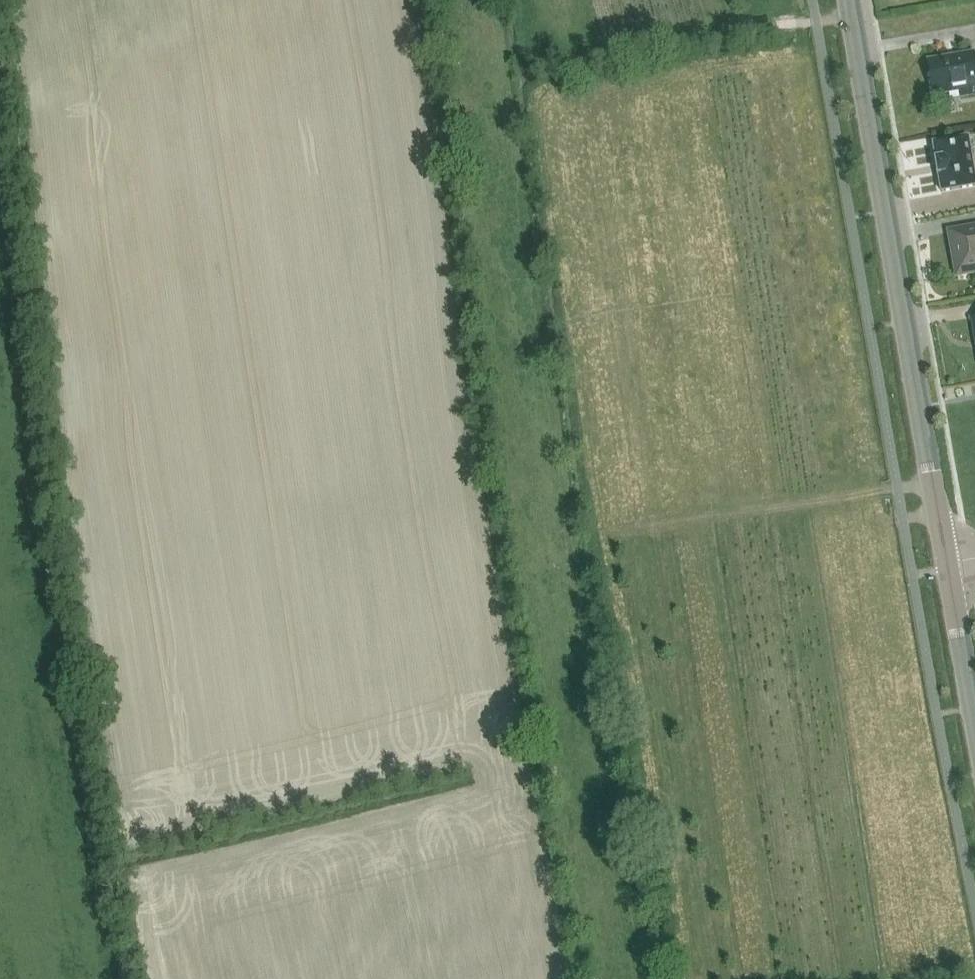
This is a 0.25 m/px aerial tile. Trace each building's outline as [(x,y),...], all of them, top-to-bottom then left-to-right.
[(974,94),(974,61),(974,56),(974,53),(928,61),(934,95),(959,91),(960,96),(974,94)] [(942,192),(974,187),(974,180),(968,138),(933,144),(942,192)] [(949,232),(957,276),(974,273),(974,228),(949,232)]
